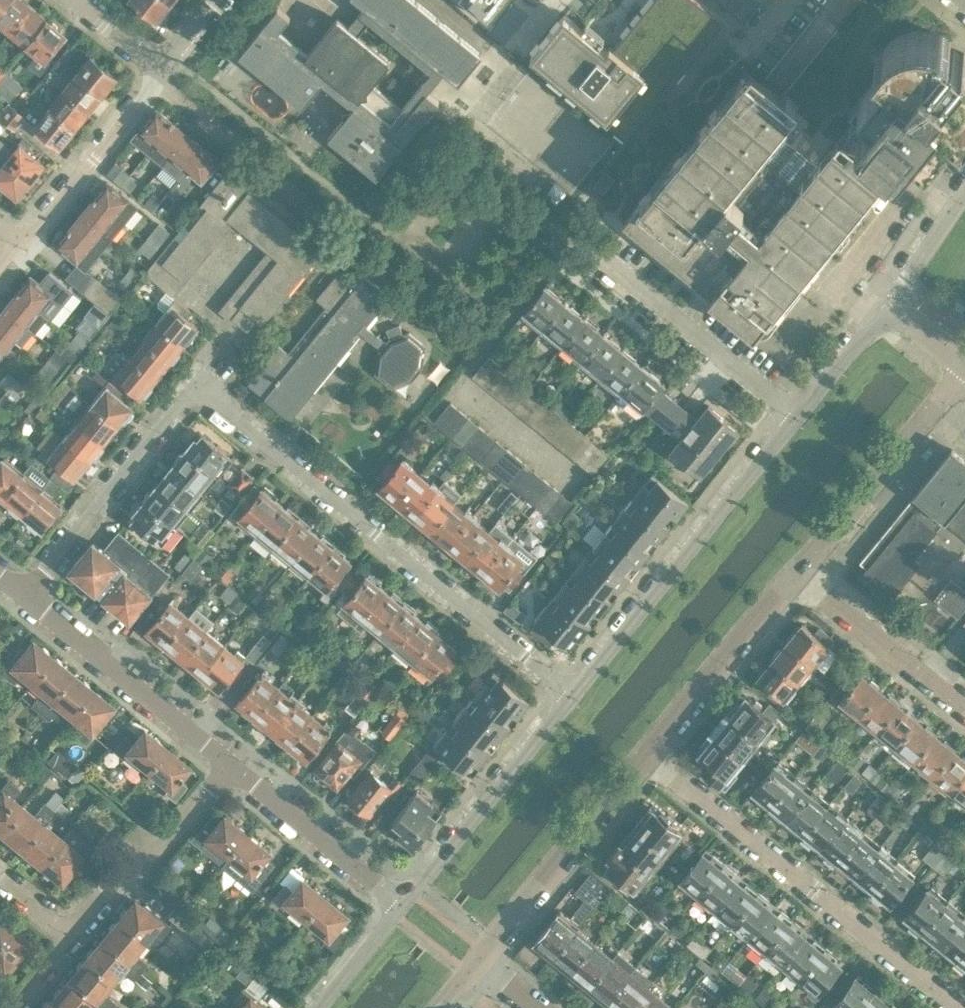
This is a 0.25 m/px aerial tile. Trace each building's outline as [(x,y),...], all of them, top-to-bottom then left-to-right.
[(24,0),(7,0),(0,9),(0,22),(10,30),(30,6),(24,0)] [(167,0),(131,0),(156,20),(162,14),(163,15),(172,4),(167,0)] [(439,100),(428,91),(444,71),(459,83),(483,54),(417,0),(358,0),(365,6),(349,26),(338,17),(308,54),(279,30),(290,17),(278,7),(239,54),(303,106),(323,81),(353,106),(329,137),(377,176),(439,100)] [(489,20),(506,0),(465,0),(489,20)] [(745,22),(764,0),(601,0),(585,19),(570,7),(564,14),(531,55),(578,94),(576,96),(627,138),(650,111),(655,103),(661,97),(675,108),(745,22)] [(47,19),(30,6),(10,30),(27,44),(47,19)] [(50,22),(47,19),(27,44),(46,59),(66,34),(57,27),(57,25),(53,21),(50,22)] [(623,223),(624,224),(629,228),(711,295),(709,298),(756,336),(760,331),(762,331),(763,331),(765,330),(766,330),(768,329),(769,328),(770,327),(771,326),(772,325),(806,281),(801,278),(826,247),(886,175),(903,153),(928,173),(963,130),(964,127),(964,53),(964,52),(961,55),(953,49),(950,53),(945,48),(948,45),(951,42),(950,41),(949,40),(948,39),(946,38),(945,37),(944,36),(942,36),(941,35),(940,34),(938,34),(936,33),(934,32),(932,32),(930,31),(928,31),(926,31),(924,30),(922,30),(919,30),(916,30),(913,31),(909,32),(906,32),(903,33),(900,35),(897,36),(895,38),(884,48),(894,56),(885,66),(859,98),(868,105),(858,116),(854,121),(834,145),(815,168),(772,133),(788,114),(793,108),(792,108),(786,103),(782,99),(780,98),(778,97),(761,83),(747,71),(701,127),(708,133),(693,151),(689,148),(669,172),(673,175),(658,194),(652,188),(632,213),(624,221),(623,223)] [(66,64),(77,51),(70,45),(59,58),(66,64)] [(92,55),(77,73),(102,94),(103,92),(105,93),(111,85),(111,83),(117,76),(92,55)] [(66,64),(59,58),(51,67),(58,73),(66,64)] [(23,85),(7,72),(6,74),(4,72),(0,76),(0,94),(9,101),(23,85)] [(102,94),(77,73),(63,90),(88,111),(102,94)] [(393,76),(385,85),(398,95),(405,85),(393,76)] [(88,111),(63,90),(49,107),(74,128),(88,111)] [(22,113),(8,102),(0,112),(0,117),(17,131),(27,118),(22,113)] [(74,128),(49,107),(35,125),(60,145),(66,138),(69,138),(74,131),(74,129),(74,128)] [(157,109),(132,139),(148,152),(173,122),(157,109)] [(189,134),(173,122),(148,152),(164,165),(189,134)] [(179,177),(204,147),(189,134),(164,165),(179,177)] [(6,160),(5,161),(30,182),(45,163),(38,158),(43,153),(25,138),(13,153),(7,149),(9,147),(0,140),(0,155),(6,160)] [(201,184),(220,160),(204,147),(179,177),(166,194),(175,201),(191,180),(189,178),(191,176),(201,184)] [(5,161),(0,168),(0,183),(17,197),(30,182),(5,161)] [(121,185),(130,174),(115,162),(106,173),(111,177),(121,185)] [(222,308),(236,321),(237,319),(248,328),(257,317),(262,322),(326,245),(231,166),(159,255),(185,277),(234,218),(271,249),(222,308)] [(130,174),(121,185),(128,190),(136,180),(130,174)] [(108,181),(94,198),(125,222),(138,206),(108,181)] [(162,199),(155,194),(153,193),(144,204),(152,210),(162,199)] [(94,198),(82,213),(112,238),(125,222),(94,198)] [(82,213),(69,228),(100,253),(112,238),(82,213)] [(169,232),(158,223),(145,239),(156,248),(169,232)] [(69,228),(56,244),(87,269),(100,253),(69,228)] [(156,248),(145,239),(138,248),(149,257),(156,248)] [(132,265),(125,274),(136,282),(142,274),(132,265)] [(289,352),(280,344),(263,364),(271,371),(261,383),(260,384),(260,386),(259,387),(259,389),(259,390),(260,392),(261,393),(262,394),(263,396),(288,416),(358,331),(381,350),(379,352),(376,374),(392,387),(413,380),(424,367),(426,345),(409,332),(389,340),(386,343),(363,324),(389,294),(357,268),(350,277),(341,269),(317,298),(327,305),(303,334),(289,352)] [(136,282),(125,274),(118,282),(129,291),(136,282)] [(41,311),(54,294),(31,275),(17,292),(41,311)] [(96,277),(85,291),(111,313),(123,299),(96,277)] [(566,301),(546,285),(522,315),(541,331),(566,301)] [(193,311),(166,289),(157,300),(157,305),(164,310),(155,321),(182,343),(184,341),(185,343),(188,343),(197,332),(196,330),(194,329),(197,325),(188,317),(193,311)] [(48,317),(41,311),(17,292),(5,308),(34,331),(35,332),(48,317)] [(204,310),(218,322),(225,313),(211,301),(204,310)] [(586,317),(566,301),(541,331),(561,347),(586,317)] [(94,302),(84,315),(99,327),(110,315),(94,302)] [(5,308),(0,314),(0,329),(15,341),(22,346),(34,331),(5,308)] [(122,323),(115,316),(106,327),(113,333),(122,323)] [(605,333),(586,317),(561,347),(580,363),(605,333)] [(182,343),(155,321),(142,338),(169,360),(170,359),(171,360),(173,361),(182,350),(181,348),(180,346),(182,343)] [(15,341),(0,329),(0,355),(2,357),(15,341)] [(90,338),(79,329),(73,337),(84,346),(90,338)] [(625,349),(605,333),(580,363),(600,379),(625,349)] [(84,346),(73,337),(61,352),(67,358),(66,358),(71,362),(84,346)] [(169,360),(142,338),(128,355),(155,377),(156,375),(158,377),(160,377),(169,366),(168,364),(166,363),(169,360)] [(54,373),(66,358),(67,358),(61,352),(56,349),(44,364),(54,373)] [(644,364),(625,349),(600,379),(618,394),(644,364)] [(155,377),(128,355),(122,350),(118,356),(114,353),(105,365),(130,385),(126,390),(137,399),(142,392),(144,394),(146,394),(155,383),(154,381),(152,380),(155,377)] [(472,375),(489,389),(506,369),(489,355),(472,375)] [(54,373),(44,364),(37,372),(48,381),(54,373)] [(644,364),(618,394),(617,396),(640,415),(666,383),(644,364)] [(506,369),(489,389),(505,402),(522,382),(506,369)] [(9,371),(0,382),(8,389),(17,378),(9,371)] [(16,395),(25,384),(17,378),(8,389),(16,395)] [(56,404),(70,387),(62,381),(48,398),(56,404)] [(127,397),(108,381),(104,386),(103,385),(89,402),(117,425),(119,422),(121,423),(123,423),(132,412),(131,410),(129,409),(131,408),(123,401),(127,397)] [(522,382),(505,402),(521,415),(538,395),(522,382)] [(664,390),(647,410),(680,438),(671,449),(668,454),(669,455),(673,451),(699,473),(696,476),(698,478),(739,429),(709,404),(697,418),(664,390)] [(538,395),(521,415),(530,423),(547,403),(538,395)] [(434,422),(443,430),(461,409),(451,401),(434,422)] [(117,425),(89,402),(75,420),(103,442),(105,439),(107,440),(109,441),(118,430),(117,428),(115,426),(117,425)] [(547,403),(530,423),(547,436),(564,416),(547,403)] [(461,409),(443,430),(453,437),(470,417),(461,409)] [(580,429),(564,416),(547,436),(563,450),(580,429)] [(470,417),(453,437),(462,445),(479,424),(470,417)] [(103,442),(75,420),(61,437),(89,459),(91,456),(93,457),(95,458),(104,447),(103,445),(102,443),(103,442)] [(488,432),(479,424),(462,445),(471,453),(488,432)] [(580,429),(563,450),(579,463),(596,443),(580,429)] [(39,447),(38,446),(23,434),(19,430),(16,434),(20,437),(17,440),(33,453),(39,447)] [(488,432),(471,453),(480,460),(497,440),(488,432)] [(195,439),(186,449),(219,476),(233,459),(203,434),(197,441),(195,439)] [(89,459),(61,437),(47,454),(50,456),(75,476),(78,473),(79,474),(81,475),(90,463),(90,461),(88,460),(89,459)] [(497,440),(480,460),(490,468),(507,447),(497,440)] [(596,443),(579,463),(594,475),(611,455),(596,443)] [(507,447),(490,468),(499,476),(516,455),(507,447)] [(41,448),(33,458),(41,464),(46,458),(47,460),(50,456),(47,454),(41,448)] [(177,460),(171,467),(204,494),(219,476),(186,449),(184,451),(181,451),(176,456),(177,460)] [(952,449),(860,561),(867,567),(865,570),(894,595),(921,562),(915,557),(945,520),(964,536),(964,459),(952,449)] [(2,495),(23,470),(5,455),(0,461),(0,493),(2,495)] [(516,455),(499,476),(509,484),(526,463),(516,455)] [(398,465),(391,459),(377,475),(385,481),(380,487),(385,492),(384,496),(395,504),(420,474),(410,466),(412,462),(405,457),(398,465)] [(526,463),(509,484),(518,491),(535,471),(526,463)] [(243,466),(228,484),(239,493),(254,475),(243,466)] [(42,486),(22,511),(42,528),(49,520),(55,524),(68,508),(63,503),(51,493),(60,482),(69,490),(75,482),(57,467),(42,486)] [(171,467),(157,484),(191,511),(204,494),(171,467)] [(439,476),(444,480),(450,473),(445,469),(439,476)] [(23,470),(2,495),(22,511),(42,486),(23,470)] [(535,471),(518,491),(527,499),(544,478),(535,471)] [(652,472),(633,496),(670,527),(690,502),(652,472)] [(420,474),(395,504),(405,513),(409,512),(414,516),(440,485),(433,479),(430,483),(420,474)] [(544,478),(527,499),(537,506),(554,486),(544,478)] [(145,500),(143,502),(176,528),(191,511),(157,484),(152,491),(148,491),(144,496),(145,500)] [(259,531),(282,503),(276,498),(278,496),(265,485),(259,494),(251,487),(221,523),(229,530),(240,516),(259,531)] [(440,485),(414,516),(420,521),(419,524),(430,533),(454,503),(444,494),(447,491),(440,485)] [(554,486),(537,506),(546,514),(563,494),(554,486)] [(511,491),(497,507),(504,513),(513,503),(518,496),(511,491)] [(563,494),(546,514),(556,522),(573,502),(563,494)] [(670,527),(633,496),(613,521),(651,551),(670,527)] [(162,546),(176,528),(143,502),(135,512),(137,515),(132,521),(162,546)] [(287,507),(282,503),(259,531),(276,545),(301,514),(289,505),(287,507)] [(454,503),(430,533),(440,541),(443,540),(449,545),(474,514),(467,508),(465,511),(454,503)] [(572,511),(565,521),(571,526),(578,516),(572,511)] [(313,524),(301,514),(276,545),(293,559),(316,531),(311,527),(313,524)] [(474,514),(449,545),(454,549),(453,553),(463,561),(488,531),(478,522),(481,519),(474,514)] [(651,551),(613,521),(594,544),(631,575),(651,551)] [(93,541),(73,566),(74,573),(106,599),(145,552),(119,531),(104,550),(93,541)] [(322,536),(316,531),(293,559),(310,573),(334,542),(324,533),(322,536)] [(488,531),(463,561),(474,570),(477,568),(483,573),(508,542),(501,536),(499,539),(488,531)] [(334,542),(310,573),(326,586),(319,594),(327,601),(339,586),(341,588),(354,572),(346,565),(351,560),(345,555),(347,552),(334,542)] [(508,542),(483,573),(488,577),(487,580),(496,588),(500,587),(505,581),(512,587),(526,571),(518,565),(523,559),(512,551),(515,547),(508,542)] [(631,575),(594,544),(575,568),(612,598),(631,575)] [(211,556),(201,548),(195,555),(205,563),(211,556)] [(551,551),(543,560),(553,567),(560,558),(551,551)] [(131,619),(161,583),(170,572),(145,552),(106,599),(131,619)] [(182,571),(193,558),(184,552),(174,565),(182,571)] [(191,581),(205,564),(195,555),(193,558),(182,571),(181,573),(191,581)] [(236,573),(229,567),(221,577),(228,583),(236,573)] [(612,598),(575,568),(555,593),(592,623),(612,598)] [(356,624),(386,588),(380,584),(382,581),(370,572),(364,580),(354,572),(341,588),(351,596),(339,610),(356,624)] [(951,578),(934,598),(958,617),(964,609),(964,590),(951,578)] [(379,630),(405,600),(393,590),(391,592),(386,588),(356,624),(363,629),(369,622),(379,630)] [(592,623),(555,593),(534,618),(538,621),(530,630),(550,646),(557,637),(572,648),(592,623)] [(155,639),(164,646),(190,614),(172,600),(148,629),(155,634),(155,639)] [(417,610),(405,600),(379,630),(397,645),(420,617),(415,612),(417,610)] [(511,602),(505,610),(521,622),(527,614),(511,602)] [(190,614),(164,646),(176,656),(180,654),(184,658),(208,629),(190,614)] [(426,622),(420,617),(397,645),(415,659),(440,629),(428,619),(426,622)] [(789,639),(787,641),(813,663),(828,645),(802,623),(795,631),(794,630),(787,638),(789,639)] [(208,629),(184,658),(190,662),(189,667),(199,675),(225,643),(208,629)] [(451,652),(456,646),(450,641),(452,639),(440,629),(415,659),(440,680),(446,674),(459,658),(451,652)] [(282,633),(269,650),(279,658),(293,641),(282,633)] [(18,671),(30,681),(51,655),(49,654),(48,651),(43,646),(40,647),(32,640),(25,648),(23,647),(3,673),(11,680),(18,671)] [(258,641),(249,651),(257,657),(265,646),(258,641)] [(774,657),(772,659),(799,681),(813,663),(787,641),(781,649),(780,648),(773,656),(774,657)] [(225,643),(199,675),(210,684),(215,683),(221,688),(245,659),(225,643)] [(343,673),(354,660),(350,656),(346,661),(335,652),(328,661),(343,673)] [(50,698),(72,672),(62,665),(62,662),(56,657),(54,658),(51,655),(30,681),(48,696),(50,698)] [(784,699),(799,681),(772,659),(766,667),(765,666),(758,674),(759,675),(757,678),(784,699)] [(312,667),(318,673),(323,666),(317,661),(312,667)] [(325,678),(330,672),(332,669),(326,663),(323,666),(318,673),(325,678)] [(242,710),(252,718),(279,685),(269,677),(271,674),(265,668),(238,701),(244,706),(242,710)] [(494,670),(474,695),(511,724),(531,700),(494,670)] [(845,678),(836,671),(830,677),(840,684),(845,678)] [(71,715),(92,689),(89,687),(89,684),(84,680),(81,680),(72,672),(50,698),(59,705),(71,715)] [(840,700),(859,715),(881,689),(878,687),(879,686),(871,680),(870,681),(861,674),(840,700)] [(369,699),(377,690),(367,682),(359,691),(360,691),(369,699)] [(279,685),(252,718),(263,727),(267,725),(272,729),(299,696),(292,691),(290,694),(279,685)] [(827,694),(818,686),(813,692),(822,700),(827,694)] [(94,691),(92,689),(71,715),(83,725),(76,733),(85,740),(106,715),(104,714),(111,705),(103,698),(102,695),(97,691),(94,691)] [(889,696),(881,689),(859,715),(878,731),(899,704),(897,702),(898,701),(890,695),(889,696)] [(356,715),(369,699),(360,691),(347,707),(356,715)] [(511,724),(474,695),(454,719),(491,749),(511,724)] [(39,711),(50,698),(48,696),(44,701),(38,696),(31,704),(39,711)] [(299,696),(272,729),(278,733),(276,738),(286,746),(313,713),(303,705),(306,702),(299,696)] [(737,700),(726,714),(758,740),(768,727),(773,731),(779,724),(746,697),(740,703),(737,700)] [(48,718),(55,710),(59,705),(50,698),(39,711),(48,718)] [(907,711),(899,704),(878,731),(896,746),(918,719),(915,717),(916,716),(908,710),(907,711)] [(806,726),(815,734),(831,714),(822,706),(806,726)] [(807,718),(798,710),(793,716),(802,724),(807,718)] [(398,711),(382,731),(391,738),(406,718),(398,711)] [(313,713),(286,746),(298,756),(303,754),(307,758),(334,724),(327,718),(324,722),(313,713)] [(726,714),(710,733),(742,759),(758,740),(726,714)] [(491,749),(454,719),(434,744),(443,751),(436,760),(457,778),(465,768),(471,774),(491,749)] [(926,726),(918,719),(896,746),(914,760),(935,734),(934,733),(935,731),(927,725),(926,726)] [(125,727),(113,741),(117,744),(124,736),(133,742),(137,737),(125,727)] [(165,747),(143,729),(137,737),(133,742),(124,736),(117,744),(114,749),(116,751),(120,746),(147,768),(165,747)] [(821,745),(803,730),(798,736),(816,751),(821,745)] [(734,769),(742,759),(710,733),(701,744),(705,747),(700,753),(733,780),(739,773),(734,769)] [(944,741),(935,734),(914,760),(933,776),(954,749),(952,748),(953,746),(945,740),(944,741)] [(840,739),(832,748),(838,753),(846,744),(840,739)] [(339,742),(317,769),(319,771),(320,775),(324,778),(328,778),(330,780),(333,777),(340,783),(360,759),(339,742)] [(418,782),(436,760),(443,751),(434,744),(434,743),(409,774),(418,782)] [(836,758),(821,745),(816,751),(831,763),(836,758)] [(188,765),(165,747),(147,768),(176,792),(172,797),(174,798),(185,785),(177,778),(188,765)] [(954,749),(933,776),(951,791),(964,774),(964,756),(964,755),(963,756),(954,749)] [(858,754),(851,763),(857,768),(864,759),(858,754)] [(57,769),(69,779),(76,778),(83,769),(67,757),(57,769)] [(38,759),(27,774),(39,783),(50,769),(38,759)] [(847,767),(837,759),(832,765),(842,773),(847,767)] [(756,799),(768,809),(796,775),(778,760),(753,791),(759,796),(756,799)] [(373,769),(350,796),(351,798),(352,801),(358,806),(362,807),(370,813),(382,799),(387,803),(403,782),(391,772),(384,779),(373,769)] [(877,769),(869,778),(875,783),(883,774),(877,769)] [(856,785),(861,778),(855,772),(849,779),(856,785)] [(951,791),(964,802),(964,774),(951,791)] [(796,775),(768,809),(779,818),(782,814),(788,819),(813,789),(796,775)] [(0,831),(21,805),(9,795),(16,787),(7,780),(0,789),(0,831)] [(895,784),(888,793),(894,798),(901,789),(895,784)] [(813,789),(788,819),(794,824),(790,827),(802,837),(830,803),(813,789)] [(45,817),(58,802),(62,796),(54,790),(44,802),(37,810),(45,817)] [(417,790),(393,820),(402,828),(397,835),(413,847),(443,810),(417,790)] [(876,816),(889,800),(884,796),(870,812),(876,816)] [(914,799),(906,808),(912,813),(920,804),(914,799)] [(54,824),(61,815),(60,815),(65,808),(58,802),(45,817),(54,824)] [(830,803),(802,837),(813,846),(816,842),(822,847),(846,816),(830,803)] [(21,805),(0,831),(3,833),(3,836),(9,841),(12,840),(20,847),(41,822),(21,805)] [(650,806),(635,825),(669,853),(684,834),(675,826),(676,824),(665,815),(661,812),(660,814),(650,806)] [(894,828),(905,814),(899,809),(888,822),(894,828)] [(203,833),(230,855),(248,833),(226,815),(217,826),(215,825),(214,827),(207,821),(196,835),(199,837),(203,833)] [(913,820),(907,815),(900,822),(907,827),(913,820)] [(846,816),(822,847),(828,851),(825,855),(836,865),(864,831),(846,816)] [(41,822),(20,847),(30,855),(30,858),(36,863),(38,862),(41,865),(63,839),(41,822)] [(628,841),(624,846),(654,872),(669,853),(635,825),(625,838),(628,841)] [(69,873),(90,847),(69,831),(63,839),(41,865),(43,866),(44,869),(49,874),(52,873),(61,880),(68,872),(69,873)] [(864,831),(836,865),(847,874),(850,870),(857,875),(882,845),(864,831)] [(270,851),(248,833),(230,855),(257,877),(253,881),(257,884),(268,871),(261,865),(263,863),(261,862),(270,851)] [(924,857),(935,866),(948,850),(937,840),(924,857)] [(639,891),(654,872),(624,846),(624,847),(620,844),(609,857),(613,860),(608,866),(639,891)] [(882,845),(857,875),(862,879),(859,883),(871,893),(899,859),(882,845)] [(948,850),(935,866),(944,873),(958,857),(948,850)] [(709,857),(703,853),(678,883),(696,897),(724,863),(712,854),(709,857)] [(899,859),(871,893),(881,902),(885,898),(891,903),(916,872),(899,859)] [(735,872),(724,863),(696,897),(713,911),(738,881),(732,876),(735,872)] [(580,924),(611,886),(592,871),(576,891),(585,898),(570,917),(561,910),(535,941),(538,943),(538,948),(551,959),(580,924)] [(280,895),(308,918),(326,896),(303,878),(294,889),(293,888),(291,890),(284,884),(273,898),(276,900),(280,895)] [(744,886),(738,881),(713,911),(731,926),(759,892),(747,882),(744,886)] [(909,924),(921,934),(949,900),(931,885),(906,915),(912,920),(909,924)] [(769,900),(759,892),(731,926),(746,938),(771,908),(766,904),(769,900)] [(348,914),(326,896),(308,918),(336,941),(332,946),(334,947),(345,934),(338,929),(340,926),(339,925),(348,914)] [(120,917),(118,919),(144,940),(154,928),(162,935),(169,927),(144,905),(143,907),(135,899),(127,908),(124,909),(120,914),(120,917)] [(921,934),(932,943),(935,939),(941,944),(964,915),(964,913),(949,900),(921,934)] [(663,902),(652,915),(659,920),(670,908),(663,902)] [(778,913),(771,908),(746,938),(764,953),(792,919),(781,909),(778,913)] [(171,909),(166,915),(188,935),(194,928),(181,917),(171,909)] [(941,944),(946,948),(943,952),(955,962),(964,949),(964,915),(941,944)] [(30,943),(21,935),(22,933),(11,923),(9,926),(0,918),(0,970),(4,974),(12,964),(15,964),(22,955),(22,952),(30,943)] [(144,940),(118,919),(116,922),(113,922),(109,927),(109,930),(101,939),(127,960),(129,958),(144,940)] [(776,974),(782,967),(806,937),(800,932),(803,928),(792,919),(764,953),(775,961),(769,968),(776,974)] [(674,923),(670,929),(679,936),(684,931),(674,923)] [(580,924),(551,959),(563,969),(566,966),(571,970),(594,942),(592,940),(595,936),(580,924)] [(693,947),(695,949),(704,956),(714,944),(703,935),(693,947)] [(812,941),(806,937),(782,967),(799,981),(827,947),(815,937),(812,941)] [(127,960),(101,939),(93,948),(91,949),(86,954),(86,957),(85,959),(110,980),(125,963),(127,960)] [(594,942),(571,970),(578,976),(575,979),(588,989),(613,957),(594,942)] [(827,947),(799,981),(816,995),(841,965),(835,960),(838,956),(827,947)] [(955,962),(964,970),(964,949),(955,962)] [(721,970),(731,957),(723,951),(712,963),(721,970)] [(147,964),(138,956),(133,961),(129,958),(127,960),(141,972),(147,964)] [(613,957),(588,989),(599,998),(602,995),(608,1000),(631,972),(613,957)] [(684,976),(693,984),(709,966),(699,958),(684,976)] [(110,980),(85,959),(83,961),(80,961),(76,966),(76,969),(68,978),(94,999),(96,997),(110,980)] [(134,980),(141,972),(127,960),(125,963),(129,966),(124,972),(134,980)] [(709,966),(693,984),(703,992),(719,974),(709,966)] [(735,966),(728,976),(739,985),(746,975),(735,966)] [(608,1000),(614,1005),(611,1007),(631,1007),(648,986),(631,972),(608,1000)] [(756,984),(746,975),(739,985),(749,993),(756,984)] [(832,1007),(859,1007),(876,987),(865,978),(862,982),(856,977),(831,1007),(832,1007)] [(68,978),(61,988),(58,988),(53,993),(53,996),(51,999),(63,1007),(87,1007),(92,1002),(94,999),(68,978)] [(674,1007),(648,986),(631,1007),(674,1007)] [(241,1007),(270,1007),(245,987),(237,996),(246,1002),(241,1007)] [(876,987),(859,1007),(888,1007),(890,1005),(885,1001),(888,997),(876,987)] [(115,1003),(105,995),(100,1001),(96,997),(94,999),(104,1007),(110,1007),(115,1003)] [(51,999),(49,1001),(47,1001),(42,1007),(63,1007),(51,999)] [(181,1004),(185,1007),(197,1007),(198,1007),(190,1000),(188,1001),(185,999),(181,1004)]
